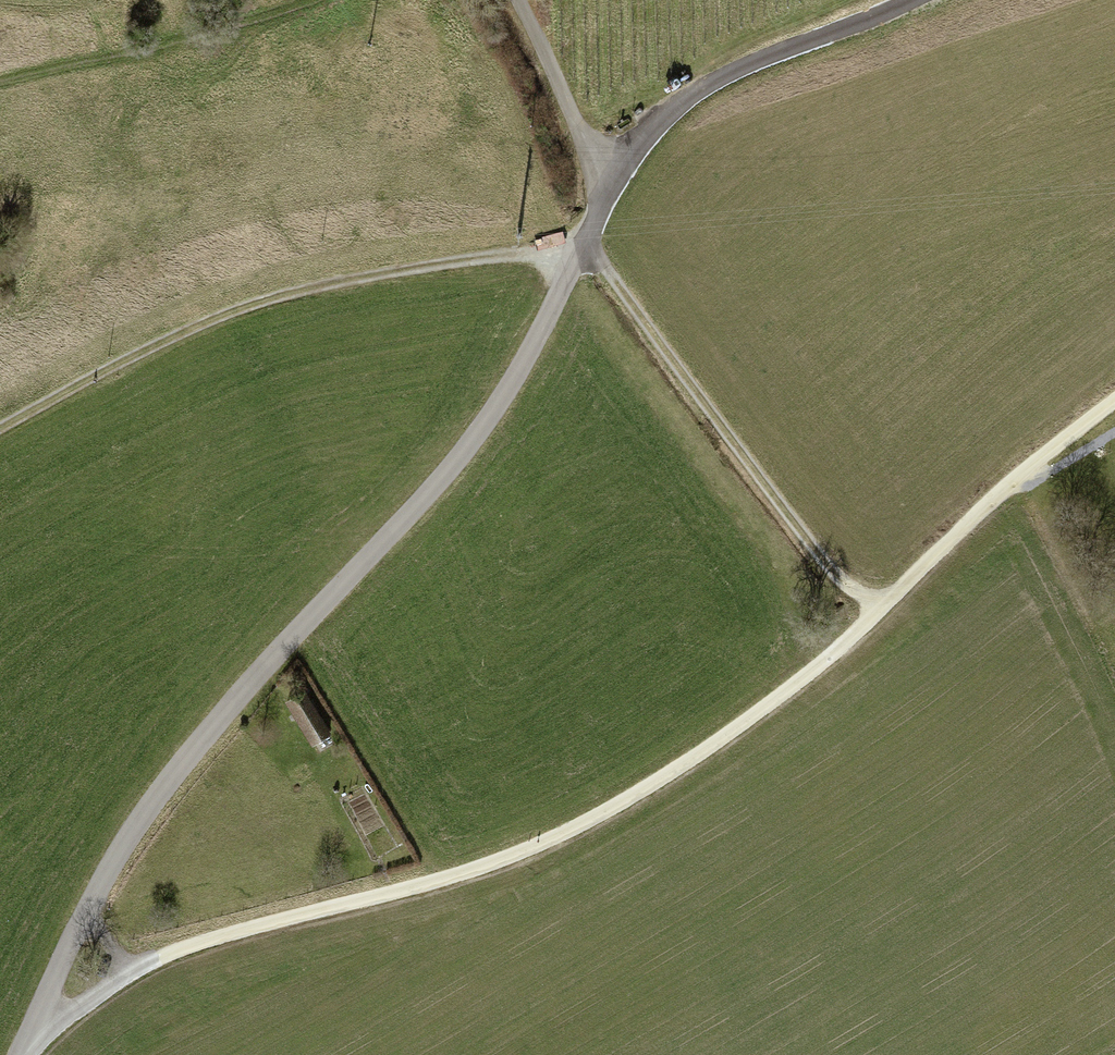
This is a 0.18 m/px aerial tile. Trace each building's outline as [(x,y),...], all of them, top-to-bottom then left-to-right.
[(305,686),(286,698),(313,741),(332,729),(305,686)]
